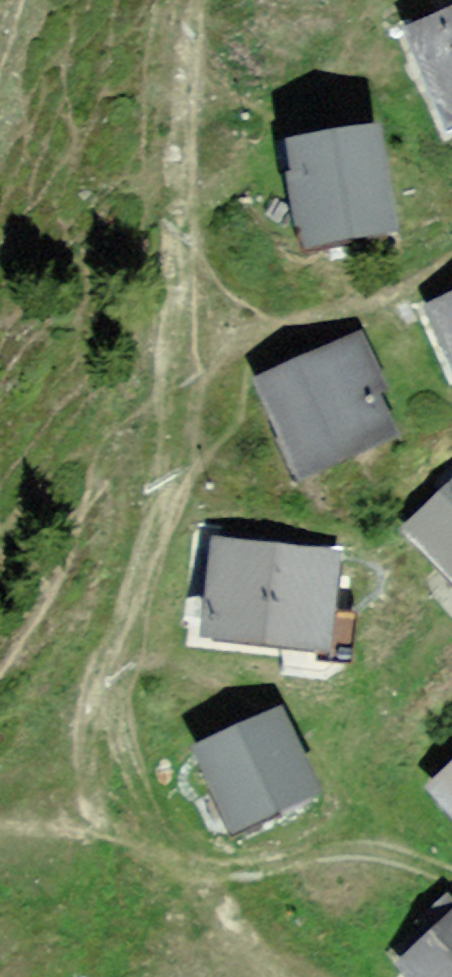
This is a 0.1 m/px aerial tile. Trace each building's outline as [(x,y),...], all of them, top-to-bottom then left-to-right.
[(410,18),(418,36),(451,113),(451,0),(448,0),(410,18)] [(298,155),(302,180),(309,218),(313,239),(352,232),(353,237),(388,231),(374,154),(365,155),(363,144),(357,145),(298,155)] [(349,349),(267,386),(304,468),(386,431),(349,349)] [(413,529),(451,570),(451,493),(413,529)] [(337,614),(322,612),(328,562),(223,550),(214,627),(319,640),(334,641),(337,614)] [(308,800),(304,791),(306,790),(276,724),(256,733),(250,720),(227,731),(233,743),(207,755),(238,821),(266,808),(270,818),(308,800)] [(440,790),(451,804),(451,779),(440,790)] [(447,895),(418,921),(435,940),(409,965),(420,976),(451,976),(451,900),(447,895)]
